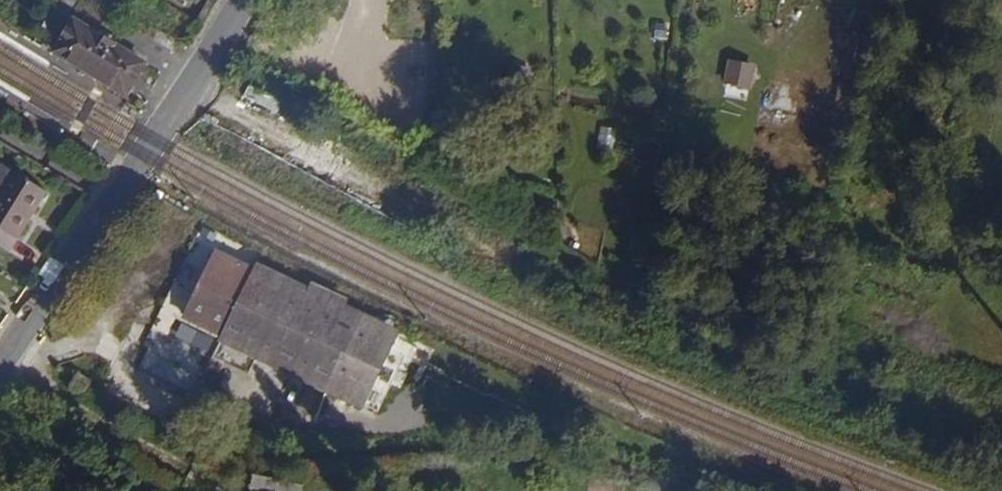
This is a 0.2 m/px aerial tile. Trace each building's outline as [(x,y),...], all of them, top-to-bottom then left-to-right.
[(130,98),(147,64),(114,43),(113,37),(100,29),(93,28),(72,17),(55,49),(72,60),(70,64),(113,90),(114,88),(130,98)] [(756,64),(727,58),(722,83),(751,89),(756,64)] [(48,192),(12,170),(0,188),(0,250),(8,255),(48,192)] [(251,271),(213,253),(183,314),(222,333),(218,340),(362,409),(400,331),(342,304),(344,300),(307,282),(304,289),(253,265),(251,271)] [(304,484),(253,474),(249,490),(302,490),(304,484)]
